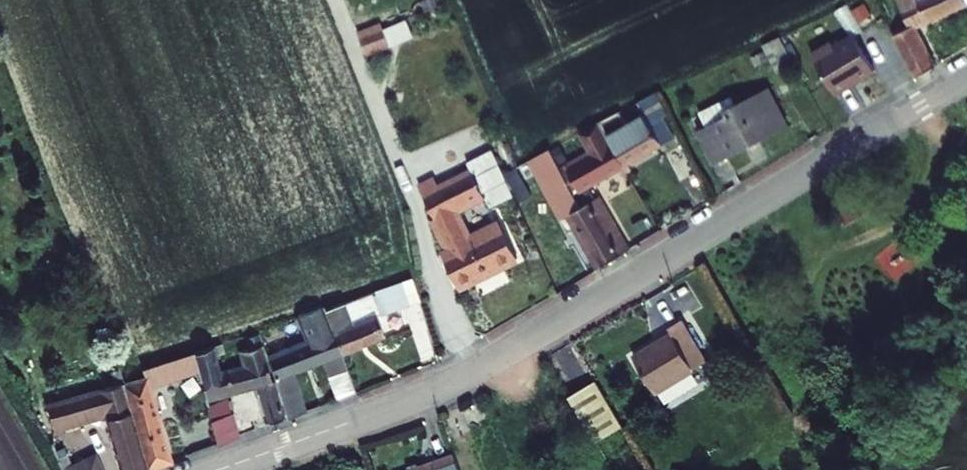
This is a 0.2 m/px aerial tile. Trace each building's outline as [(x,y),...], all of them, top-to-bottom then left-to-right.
[(915,84),(936,71),(914,34),(966,5),(966,0),(886,0),(904,36),(891,43),(915,84)] [(775,41),(756,49),(773,80),(794,69),(775,41)] [(726,106),(693,124),(700,137),(693,141),(711,173),(781,135),(778,130),(784,127),(765,93),(730,113),(726,106)] [(568,155),(559,159),(580,193),(670,145),(656,119),(572,162),(568,155)] [(433,175),(416,183),(448,245),(434,251),(449,283),(453,289),(514,258),(505,240),(479,253),(458,212),(479,202),(467,177),(441,190),(433,175)] [(563,179),(542,189),(565,228),(576,222),(603,270),(630,254),(596,199),(582,206),(563,179)] [(279,342),(264,348),(275,377),(326,358),(345,401),(360,396),(339,351),(379,336),(373,321),(420,304),(412,280),(322,313),(331,333),(283,352),(279,342)] [(668,350),(631,373),(653,409),(707,378),(681,336),(665,345),(668,350)] [(257,341),(246,346),(249,355),(232,361),(234,368),(220,372),(213,352),(126,380),(129,386),(65,406),(71,425),(112,411),(131,469),(162,469),(179,464),(156,394),(201,377),(208,398),(256,382),(272,429),(285,423),(257,341)] [(294,374),(276,380),(291,421),(308,415),(294,374)] [(592,395),(566,410),(595,456),(620,440),(592,395)] [(211,404),(225,446),(246,438),(238,414),(243,412),(237,396),(211,404)] [(71,464),(73,469),(113,469),(103,451),(71,464)] [(455,456),(434,464),(436,469),(460,469),(455,456)]
